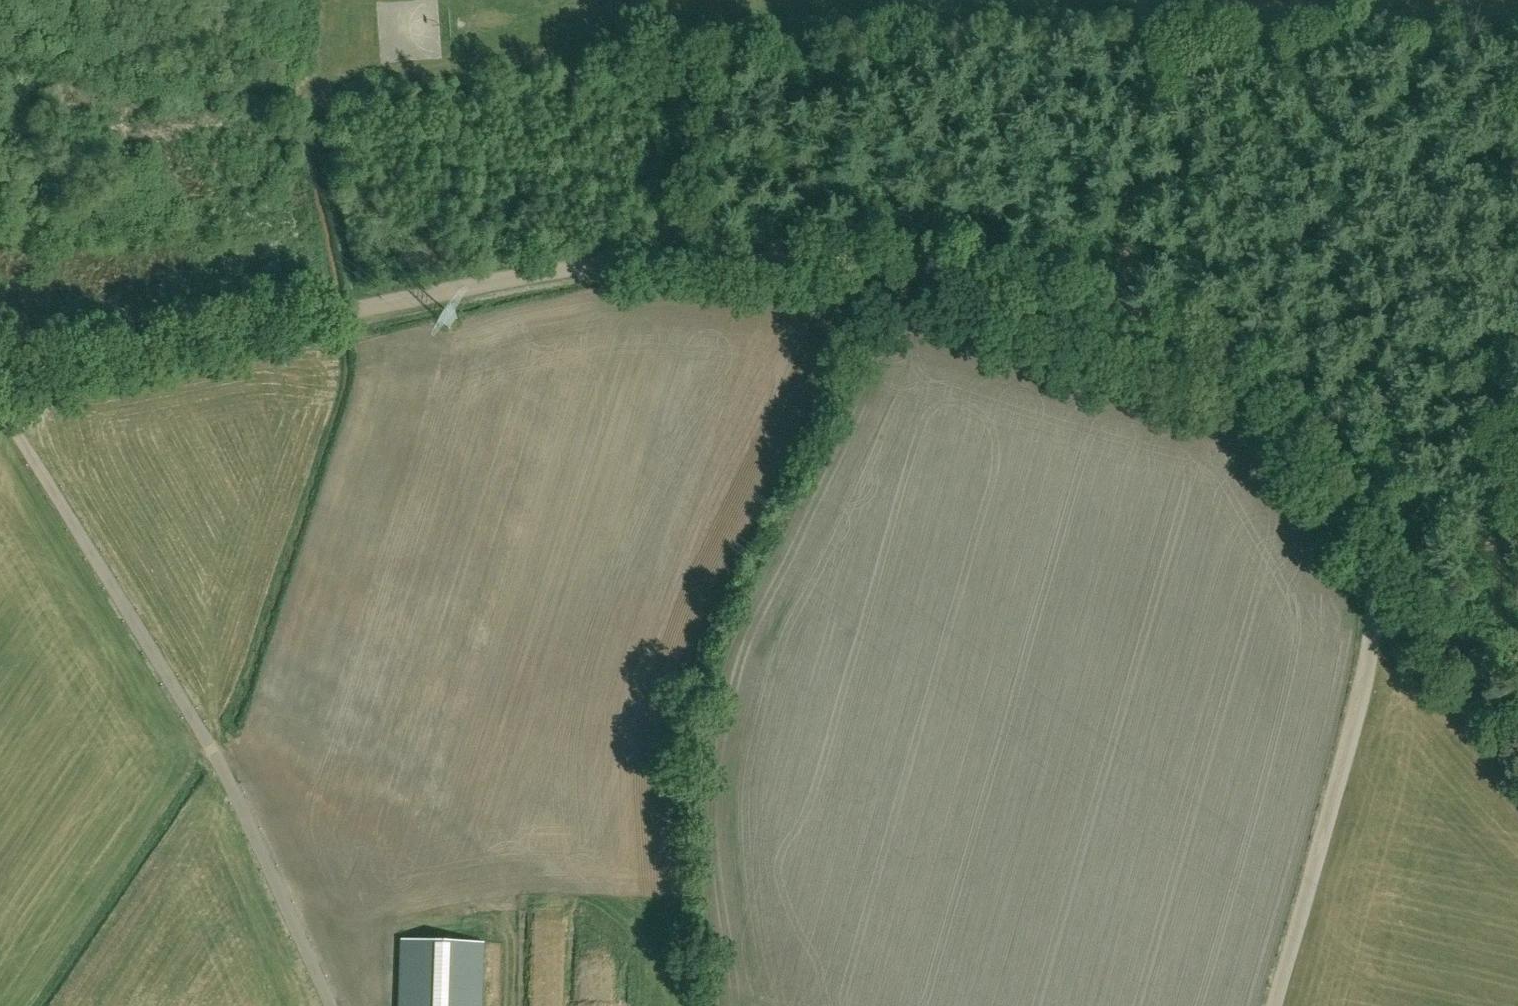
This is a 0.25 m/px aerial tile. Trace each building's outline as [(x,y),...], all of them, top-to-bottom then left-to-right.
[(484,943),(401,941),(399,1005),(482,1005),(484,943)]
